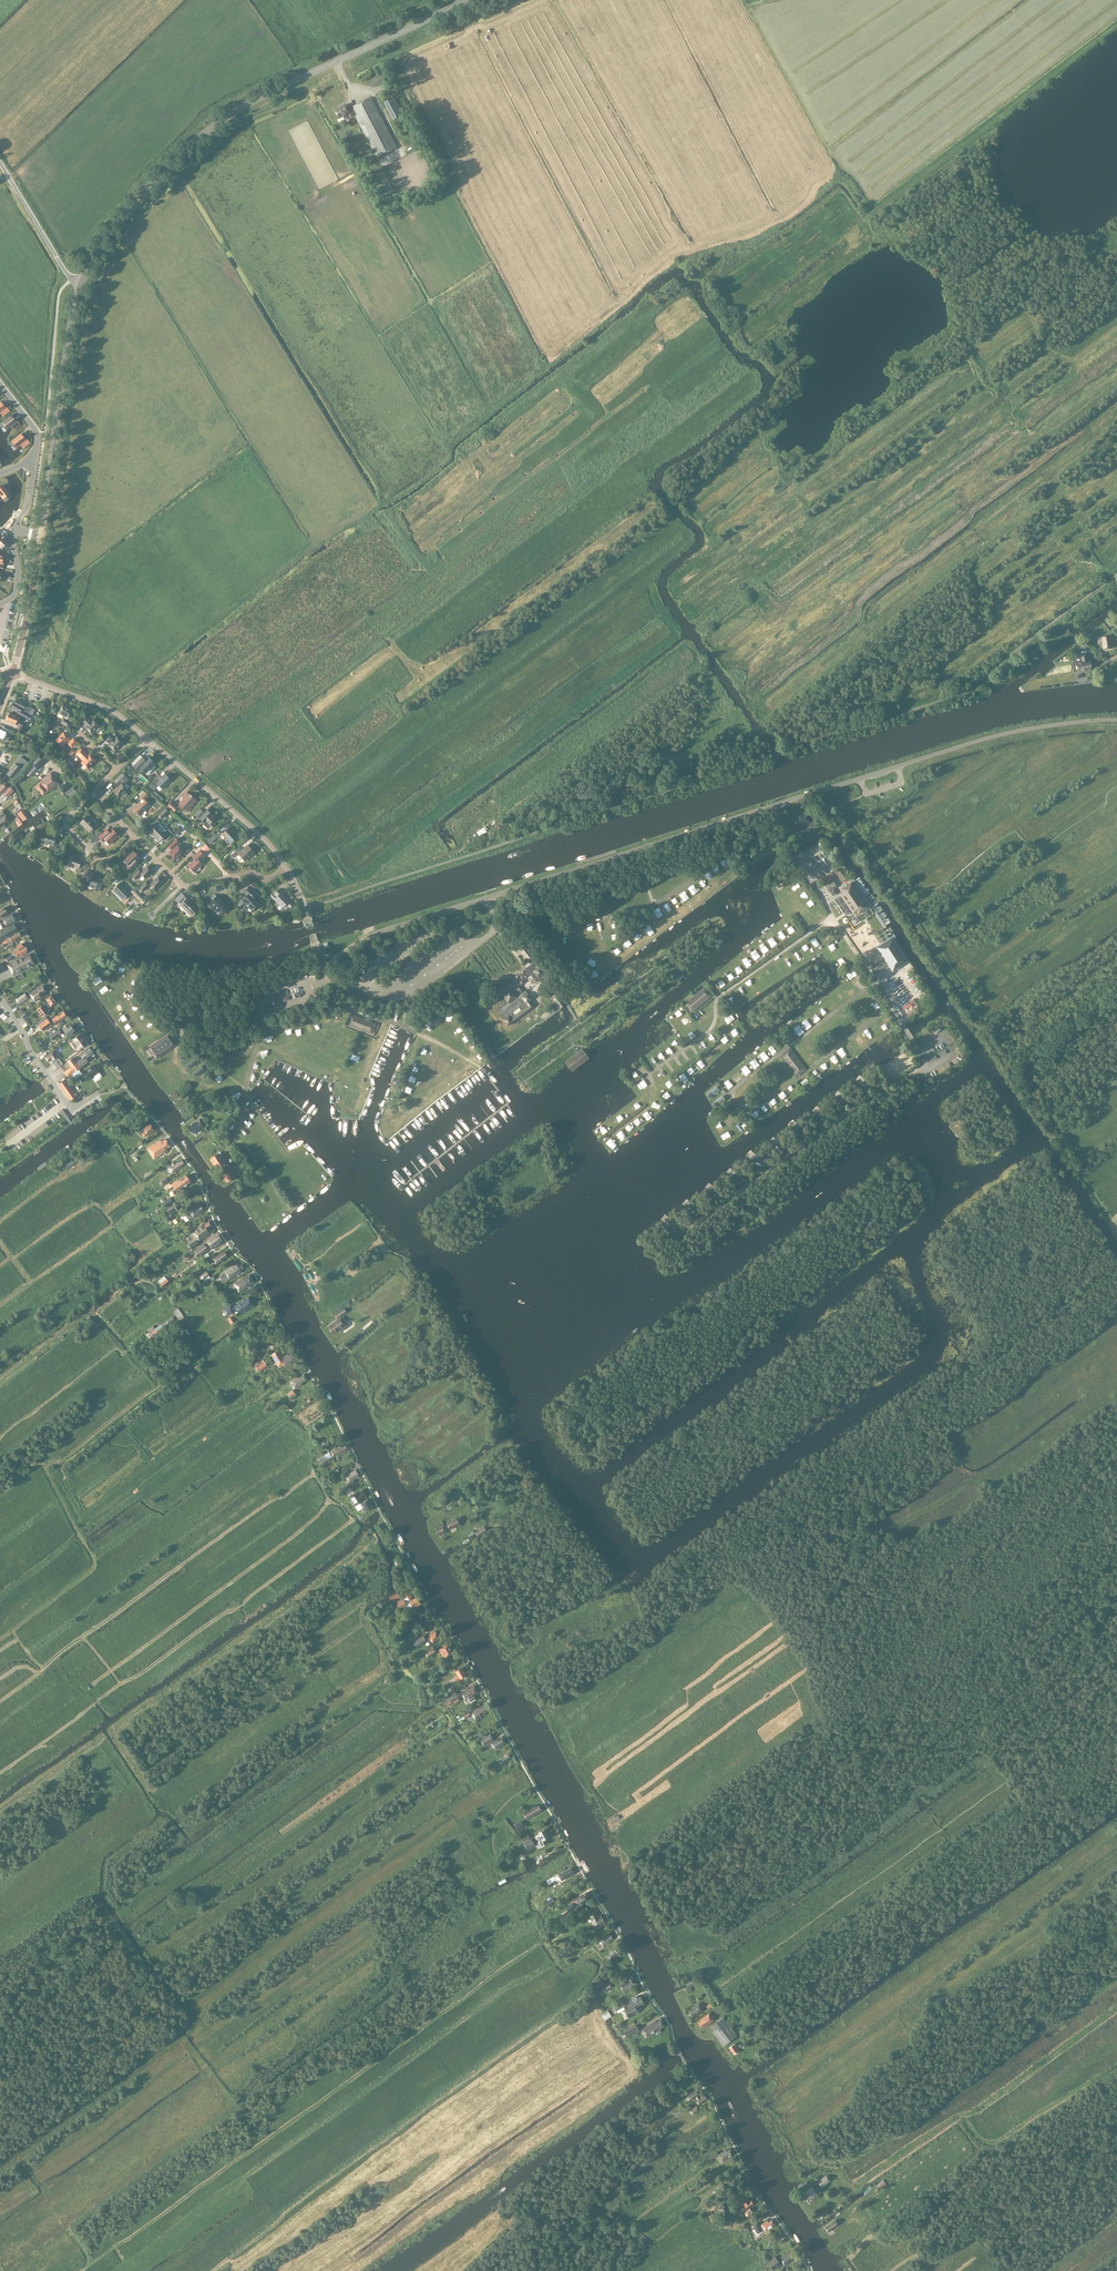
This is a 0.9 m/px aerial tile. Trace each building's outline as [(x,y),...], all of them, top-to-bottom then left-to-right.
[(382,76),(370,82),(372,87),(384,81),(382,76)] [(335,111),(339,118),(337,119),(339,123),(344,120),(343,117),(349,114),(351,118),(355,116),(377,158),(397,148),(370,98),(347,110),(345,105),(335,111)] [(393,98),(384,103),(393,120),(402,115),(393,98)] [(5,420),(1,422),(2,423),(5,426),(7,429),(10,427),(15,423),(10,416),(8,418),(5,420)] [(14,438),(11,440),(12,441),(14,445),(17,447),(20,445),(25,441),(20,435),(18,437),(15,439),(14,438)] [(0,487),(0,495),(0,496),(0,497),(1,499),(2,498),(3,499),(6,496),(9,494),(2,485),(0,487)] [(1111,649),(1109,637),(1102,638),(1104,650),(1111,649)] [(1077,669),(1077,672),(1090,670),(1089,661),(1086,662),(1085,660),(1086,660),(1085,655),(1081,656),(1082,662),(1076,663),(1077,667),(1076,667),(1076,668),(1077,668),(1076,668),(1076,669),(1077,669)] [(14,702),(11,708),(18,712),(17,713),(28,719),(30,715),(31,716),(34,710),(32,709),(26,705),(16,700),(14,703),(14,702)] [(65,717),(64,719),(63,718),(61,723),(67,726),(69,722),(67,720),(68,718),(72,711),(63,705),(58,713),(65,717)] [(6,721),(15,725),(18,716),(9,713),(6,721)] [(91,734),(99,726),(93,720),(91,722),(87,717),(82,722),(86,726),(85,727),(91,734)] [(25,727),(19,724),(15,731),(21,734),(25,727)] [(5,742),(6,742),(8,738),(8,737),(6,736),(7,732),(11,733),(12,731),(2,726),(1,729),(0,728),(0,739),(5,742)] [(61,747),(67,741),(68,743),(72,747),(76,742),(73,739),(70,741),(69,739),(63,733),(55,740),(61,747)] [(110,735),(108,733),(103,738),(105,740),(105,739),(109,743),(108,744),(115,751),(123,743),(116,737),(114,739),(110,735)] [(81,749),(80,749),(79,748),(75,752),(83,761),(81,763),(87,769),(95,761),(89,755),(88,756),(81,749)] [(21,757),(7,774),(12,778),(20,769),(21,770),(28,762),(21,757)] [(27,768),(33,774),(44,763),(38,757),(27,768)] [(136,763),(134,761),(131,764),(138,771),(141,769),(145,773),(149,769),(151,771),(155,767),(153,765),(155,764),(148,757),(144,760),(142,757),(136,763)] [(35,786),(43,795),(50,790),(51,791),(60,783),(51,772),(42,779),(43,780),(35,786)] [(146,779),(138,772),(134,776),(142,783),(146,779)] [(127,789),(123,786),(129,780),(124,775),(116,783),(118,786),(113,791),(119,797),(121,795),(123,797),(127,794),(125,792),(127,789)] [(153,791),(159,786),(162,789),(171,780),(165,775),(159,781),(156,778),(149,786),(153,791)] [(7,797),(14,791),(9,787),(3,793),(7,797)] [(142,799),(132,809),(139,816),(150,806),(144,800),(148,796),(144,792),(140,797),(142,799)] [(175,803),(182,797),(177,792),(171,799),(175,803)] [(179,804),(188,812),(191,809),(189,807),(195,801),(186,792),(182,797),(184,798),(179,804)] [(167,806),(174,812),(177,808),(171,802),(167,806)] [(169,812),(164,808),(157,815),(162,819),(169,812)] [(5,828),(4,826),(10,822),(3,810),(0,813),(0,829),(5,828)] [(16,814),(19,817),(22,822),(28,817),(22,810),(16,814)] [(200,813),(196,818),(200,822),(202,821),(204,823),(203,824),(203,825),(207,829),(208,829),(211,826),(211,825),(210,824),(214,819),(211,816),(212,815),(207,810),(203,815),(200,813)] [(78,820),(81,822),(80,824),(88,832),(95,825),(89,819),(91,816),(87,812),(78,820)] [(805,813),(791,818),(796,829),(804,826),(805,830),(806,830),(805,827),(815,823),(816,826),(811,813),(806,815),(805,813)] [(149,832),(154,837),(162,829),(157,825),(159,822),(157,820),(151,826),(153,828),(149,832)] [(457,823),(452,825),(455,831),(460,829),(457,823)] [(228,828),(222,834),(230,843),(237,837),(228,828)] [(106,830),(98,837),(103,842),(105,840),(109,844),(118,836),(112,829),(109,833),(106,830)] [(165,832),(162,829),(154,837),(158,842),(163,838),(166,841),(173,834),(168,829),(165,832)] [(212,835),(213,835),(216,838),(217,837),(219,837),(221,835),(220,834),(222,833),(218,829),(215,832),(212,835)] [(55,835),(43,832),(40,843),(50,845),(49,849),(55,850),(58,839),(54,838),(55,835)] [(90,840),(93,843),(98,839),(95,835),(90,840)] [(808,835),(796,840),(798,846),(811,842),(808,835)] [(171,850),(169,852),(176,860),(182,854),(181,854),(183,851),(177,845),(180,842),(177,838),(168,847),(171,850)] [(247,846),(239,854),(245,861),(253,853),(247,846)] [(125,867),(130,872),(138,864),(136,861),(139,858),(133,851),(124,860),(128,864),(125,867)] [(195,860),(188,866),(194,873),(196,871),(197,871),(198,871),(200,870),(200,868),(202,865),(199,861),(205,856),(200,851),(193,857),(195,860)] [(80,858),(70,855),(67,864),(76,867),(75,871),(80,872),(83,863),(79,861),(80,858)] [(135,880),(142,873),(145,877),(151,871),(146,866),(141,872),(138,870),(132,876),(135,880)] [(835,874),(842,883),(850,877),(843,868),(835,874)] [(643,871),(639,872),(641,881),(648,879),(644,869),(642,869),(643,871)] [(87,872),(87,873),(86,877),(84,881),(89,882),(88,884),(100,888),(103,879),(91,875),(92,873),(87,872)] [(155,889),(162,882),(157,877),(150,884),(155,889)] [(130,892),(120,882),(112,890),(122,900),(122,902),(124,903),(125,903),(129,899),(127,898),(132,894),(137,900),(137,902),(140,902),(142,904),(145,901),(133,889),(130,892)] [(142,892),(149,886),(146,882),(139,889),(142,892)] [(837,887),(834,882),(825,888),(829,893),(837,887)] [(844,894),(841,896),(852,913),(856,910),(859,914),(868,908),(851,883),(841,889),(844,894)] [(249,887),(243,892),(247,896),(241,901),(252,911),(259,903),(254,898),(257,895),(249,887)] [(273,900),(274,899),(276,902),(274,904),(277,908),(279,905),(282,908),(286,904),(289,908),(293,904),(289,900),(289,901),(281,893),(282,892),(279,889),(274,894),(273,893),(270,896),(273,900)] [(683,902),(688,899),(684,891),(679,894),(683,902)] [(175,899),(179,902),(177,904),(179,907),(180,906),(191,917),(191,918),(193,916),(192,915),(198,909),(188,898),(187,899),(181,893),(175,899)] [(212,900),(210,903),(214,907),(221,914),(228,908),(216,896),(214,894),(210,898),(212,900)] [(664,913),(670,910),(667,903),(661,905),(664,913)] [(15,922),(11,914),(0,920),(0,929),(15,922)] [(2,944),(0,941),(15,932),(17,931),(14,924),(11,926),(0,932),(0,939),(0,945),(2,944)] [(1,942),(3,945),(8,942),(9,944),(12,942),(12,943),(16,941),(15,940),(20,937),(18,933),(9,938),(9,937),(1,942)] [(630,937),(636,944),(641,940),(635,933),(630,937)] [(879,948),(893,969),(906,961),(892,939),(879,948)] [(12,960),(12,959),(28,951),(25,945),(23,947),(21,944),(17,946),(18,949),(15,951),(16,953),(10,956),(6,958),(8,962),(12,960)] [(525,946),(519,950),(528,961),(533,957),(525,946)] [(619,946),(613,951),(615,954),(622,950),(619,946)] [(8,965),(12,975),(24,970),(24,968),(26,967),(27,968),(31,966),(31,965),(34,963),(30,955),(27,957),(26,956),(8,965)] [(883,959),(871,968),(875,974),(888,966),(883,959)] [(529,967),(524,970),(528,976),(531,974),(537,982),(540,980),(544,986),(550,982),(535,962),(529,967)] [(676,968),(672,972),(674,974),(673,976),(676,980),(678,982),(684,977),(682,975),(676,968)] [(768,980),(772,976),(766,969),(762,972),(768,980)] [(854,969),(846,975),(850,981),(858,976),(854,969)] [(493,1001),(491,1003),(493,1006),(496,1004),(504,1015),(501,1017),(507,1026),(533,1007),(529,1001),(532,999),(526,991),(523,993),(514,981),(503,990),(501,987),(495,991),(497,994),(492,998),(493,1001)] [(38,988),(29,994),(34,1002),(43,996),(42,994),(45,992),(42,986),(39,988),(38,988)] [(685,1004),(691,1011),(710,996),(704,989),(699,993),(698,992),(690,999),(691,1000),(685,1004)] [(24,993),(15,999),(18,1004),(27,998),(24,993)] [(42,1005),(37,1009),(43,1017),(48,1013),(46,1010),(56,1002),(51,995),(45,999),(47,1002),(42,1006),(42,1005)] [(560,1009),(566,1006),(559,996),(554,999),(560,1009)] [(907,1004),(900,1009),(902,1013),(910,1008),(907,1004)] [(177,1020),(180,1028),(187,1026),(187,1027),(197,1023),(197,1022),(203,1019),(200,1010),(177,1020)] [(681,1018),(683,1016),(678,1010),(675,1012),(681,1018)] [(63,1012),(55,1017),(54,1014),(50,1017),(52,1020),(56,1026),(59,1024),(58,1022),(66,1016),(63,1012)] [(21,1017),(24,1022),(29,1019),(26,1015),(27,1014),(26,1013),(21,1017)] [(375,1025),(352,1016),(349,1025),(355,1027),(355,1028),(365,1032),(365,1031),(371,1034),(375,1025)] [(432,1020),(437,1027),(441,1025),(437,1017),(432,1020)] [(687,1017),(684,1019),(689,1025),(692,1023),(687,1017)] [(47,1019),(38,1025),(43,1032),(51,1025),(47,1019)] [(248,1029),(257,1027),(254,1019),(245,1022),(248,1029)] [(282,1021),(273,1024),(275,1030),(284,1027),(282,1021)] [(58,1030),(49,1036),(53,1041),(62,1034),(64,1037),(63,1037),(65,1040),(73,1034),(72,1033),(74,1031),(70,1025),(67,1028),(66,1026),(59,1031),(58,1030)] [(799,1025),(793,1029),(795,1032),(794,1034),(797,1038),(804,1033),(799,1025)] [(734,1026),(730,1031),(735,1036),(739,1031),(734,1026)] [(453,1032),(457,1037),(463,1032),(459,1027),(453,1032)] [(74,1042),(72,1043),(75,1047),(77,1046),(79,1049),(86,1044),(79,1034),(72,1039),(74,1042)] [(156,1058),(174,1045),(170,1039),(168,1035),(149,1048),(156,1058)] [(238,1052),(243,1048),(239,1043),(234,1046),(238,1052)] [(471,1053),(476,1050),(472,1044),(467,1047),(471,1053)] [(712,1048),(716,1054),(721,1051),(717,1044),(712,1048)] [(62,1066),(60,1067),(64,1072),(67,1077),(73,1073),(78,1069),(80,1068),(81,1069),(88,1063),(86,1060),(94,1054),(89,1047),(81,1053),(84,1056),(76,1062),(73,1058),(66,1062),(62,1066)] [(188,1049),(181,1055),(184,1059),(192,1054),(188,1049)] [(565,1064),(572,1072),(590,1059),(585,1052),(583,1050),(577,1054),(565,1064)] [(804,1069),(789,1050),(782,1055),(786,1061),(785,1061),(791,1070),(792,1069),(796,1075),(804,1069)] [(53,1052),(45,1058),(48,1063),(52,1060),(53,1063),(58,1059),(53,1052)] [(708,1061),(713,1057),(708,1052),(703,1056),(708,1061)] [(827,1057),(832,1063),(836,1060),(832,1054),(827,1057)] [(194,1058),(187,1064),(190,1068),(198,1062),(194,1058)] [(224,1058),(220,1063),(226,1069),(230,1065),(224,1058)] [(58,1059),(53,1063),(57,1068),(62,1064),(58,1059)] [(819,1064),(822,1068),(827,1065),(823,1060),(819,1064)] [(98,1072),(97,1071),(103,1067),(100,1062),(94,1066),(94,1065),(82,1073),(87,1080),(98,1072)] [(886,1076),(892,1074),(888,1064),(882,1066),(886,1076)] [(201,1066),(194,1072),(197,1076),(205,1071),(201,1066)] [(690,1076),(695,1072),(690,1067),(686,1071),(690,1076)] [(78,1069),(73,1073),(76,1078),(81,1074),(78,1069)] [(213,1080),(217,1084),(222,1079),(218,1075),(213,1080)] [(64,1080),(59,1084),(67,1095),(72,1091),(64,1080)] [(871,1087),(864,1081),(860,1085),(868,1092),(871,1087)] [(711,1092),(713,1094),(716,1092),(717,1092),(719,1090),(716,1086),(714,1089),(711,1092)] [(776,1094),(781,1101),(787,1097),(782,1090),(776,1094)] [(76,1096),(72,1091),(67,1095),(71,1100),(76,1096)] [(722,1101),(723,1102),(726,1099),(723,1096),(720,1098),(717,1101),(719,1104),(722,1101)] [(850,1103),(842,1096),(838,1101),(846,1107),(850,1103)] [(828,1118),(820,1112),(817,1116),(825,1122),(828,1118)] [(193,1125),(188,1129),(192,1134),(202,1127),(203,1126),(198,1119),(192,1124),(193,1124),(193,1125)] [(129,1134),(136,1129),(132,1124),(125,1128),(129,1134)] [(144,1132),(141,1134),(144,1137),(154,1130),(150,1124),(142,1129),(144,1132)] [(720,1125),(715,1128),(718,1133),(723,1130),(720,1125)] [(806,1134),(799,1127),(795,1132),(803,1138),(806,1134)] [(527,1148),(535,1145),(534,1142),(537,1141),(536,1137),(525,1140),(527,1148)] [(160,1140),(147,1149),(154,1159),(167,1151),(166,1149),(170,1147),(165,1139),(161,1142),(160,1140)] [(785,1149),(777,1143),(774,1147),(781,1154),(785,1149)] [(217,1154),(210,1159),(216,1167),(223,1162),(217,1154)] [(79,1157),(81,1160),(78,1161),(81,1165),(87,1162),(83,1155),(79,1157)] [(766,1166),(756,1158),(753,1162),(762,1170),(766,1166)] [(178,1163),(178,1162),(169,1168),(172,1173),(181,1167),(180,1166),(184,1164),(182,1161),(178,1163)] [(235,1177),(234,1175),(230,1169),(221,1174),(227,1182),(235,1177)] [(743,1182),(734,1174),(730,1178),(739,1186),(743,1182)] [(176,1181),(171,1185),(177,1193),(182,1189),(190,1183),(185,1176),(177,1182),(176,1181)] [(723,1196),(713,1189),(710,1193),(719,1201),(723,1196)] [(700,1213),(691,1205),(687,1209),(696,1217),(700,1213)] [(193,1217),(193,1218),(204,1211),(200,1206),(196,1209),(194,1206),(188,1211),(184,1214),(188,1220),(193,1217)] [(175,1207),(167,1212),(171,1218),(179,1213),(175,1207)] [(669,1220),(665,1225),(675,1232),(678,1228),(669,1220)] [(202,1224),(191,1231),(198,1241),(209,1234),(207,1231),(207,1230),(212,1226),(209,1222),(206,1224),(204,1226),(203,1225),(202,1224)] [(210,1246),(212,1248),(222,1241),(217,1235),(207,1242),(207,1243),(204,1245),(203,1244),(193,1251),(196,1256),(207,1249),(207,1248),(210,1246)] [(191,1249),(198,1244),(196,1241),(189,1246),(191,1249)] [(222,1260),(226,1257),(224,1252),(213,1259),(216,1265),(223,1261),(222,1260)] [(225,1274),(220,1277),(223,1282),(224,1282),(240,1272),(240,1271),(244,1268),(242,1265),(237,1267),(236,1266),(225,1273),(225,1274)] [(204,1282),(210,1278),(206,1271),(200,1275),(204,1282)] [(242,1279),(233,1284),(238,1292),(248,1287),(247,1286),(252,1283),(249,1276),(243,1280),(242,1279)] [(160,1284),(163,1288),(170,1283),(166,1279),(160,1284)] [(236,1310),(238,1309),(240,1313),(249,1308),(250,1309),(254,1306),(248,1298),(232,1308),(230,1306),(223,1310),(226,1316),(236,1310)] [(174,1310),(172,1311),(175,1316),(178,1321),(181,1319),(182,1318),(176,1309),(174,1310)] [(335,1316),(337,1319),(346,1312),(344,1309),(335,1316)] [(172,1317),(166,1321),(165,1322),(155,1329),(152,1326),(147,1330),(149,1333),(146,1335),(149,1339),(163,1329),(163,1328),(174,1320),(172,1318),(172,1317)] [(347,1326),(341,1318),(328,1327),(333,1334),(339,1329),(340,1332),(347,1326)] [(278,1351),(271,1355),(278,1368),(285,1364),(286,1365),(295,1360),(291,1354),(288,1356),(288,1355),(282,1358),(278,1351)] [(253,1367),(258,1373),(267,1366),(262,1360),(253,1367)] [(297,1378),(290,1382),(294,1389),(302,1385),(301,1383),(306,1380),(304,1375),(298,1378),(297,1378)] [(347,1449),(345,1445),(335,1450),(337,1455),(346,1451),(346,1449),(347,1449)] [(320,1463),(326,1460),(324,1455),(318,1459),(320,1463)] [(349,1482),(344,1486),(346,1489),(350,1486),(355,1483),(352,1480),(358,1476),(355,1471),(352,1473),(351,1472),(345,1476),(349,1482)] [(357,1492),(349,1497),(350,1499),(354,1505),(360,1502),(360,1503),(365,1512),(372,1508),(368,1500),(363,1502),(361,1500),(365,1497),(361,1492),(357,1494),(357,1492)] [(459,1524),(457,1519),(457,1518),(447,1523),(450,1529),(460,1525),(459,1524)] [(447,1531),(443,1525),(435,1529),(439,1536),(447,1531)] [(478,1537),(487,1531),(484,1527),(483,1525),(479,1528),(480,1529),(475,1532),(476,1533),(478,1537)] [(408,1591),(403,1594),(405,1598),(397,1603),(401,1610),(411,1604),(414,1608),(421,1604),(417,1597),(413,1600),(408,1591)] [(423,1636),(414,1642),(418,1647),(428,1639),(429,1641),(431,1640),(433,1642),(440,1637),(436,1632),(432,1634),(424,1639),(423,1636)] [(448,1645),(439,1651),(444,1658),(453,1652),(448,1645)] [(425,1653),(429,1658),(437,1653),(433,1647),(425,1653)] [(453,1678),(455,1682),(466,1675),(462,1668),(456,1672),(458,1676),(453,1678)] [(468,1688),(461,1693),(466,1700),(473,1696),(472,1695),(477,1692),(474,1687),(469,1690),(468,1688)] [(452,1703),(451,1702),(459,1697),(455,1692),(441,1702),(445,1708),(452,1703)] [(471,1713),(475,1720),(488,1711),(485,1706),(480,1709),(479,1708),(471,1713)] [(437,1724),(435,1722),(424,1729),(427,1733),(432,1729),(431,1728),(432,1727),(433,1728),(435,1726),(434,1726),(437,1724)] [(490,1741),(494,1749),(495,1750),(495,1749),(505,1743),(502,1738),(498,1741),(497,1740),(494,1741),(490,1734),(479,1741),(483,1746),(490,1741)] [(524,1814),(527,1819),(542,1810),(540,1805),(524,1814)] [(620,1818),(617,1815),(610,1820),(613,1824),(620,1818)] [(525,1827),(521,1821),(514,1825),(519,1831),(525,1827)] [(549,1837),(545,1829),(538,1832),(540,1835),(535,1837),(536,1838),(532,1840),(532,1839),(524,1843),(528,1849),(535,1845),(538,1843),(540,1847),(548,1843),(546,1839),(549,1837)] [(525,1867),(529,1864),(525,1857),(521,1859),(525,1867)] [(559,1875),(562,1880),(573,1873),(571,1868),(559,1875)] [(591,1897),(588,1892),(576,1901),(580,1906),(585,1903),(584,1902),(591,1897)] [(546,1901),(551,1908),(557,1904),(552,1897),(546,1901)] [(572,1903),(565,1908),(569,1914),(576,1909),(572,1903)] [(590,1915),(596,1926),(604,1922),(602,1917),(598,1919),(595,1912),(590,1915)] [(609,1934),(599,1941),(603,1947),(613,1939),(609,1934)] [(585,1947),(591,1943),(588,1938),(580,1944),(581,1947),(585,1947)] [(615,1950),(607,1956),(610,1960),(618,1954),(615,1950)] [(631,1988),(630,1986),(635,1983),(631,1976),(626,1980),(625,1979),(618,1983),(624,1992),(631,1988)] [(598,1994),(604,1990),(605,1992),(613,1987),(610,1982),(602,1987),(603,1987),(596,1992),(598,1994)] [(644,2004),(640,1997),(638,1998),(636,1996),(631,1999),(632,2001),(628,2003),(630,2007),(624,2010),(629,2018),(638,2012),(636,2008),(644,2004)] [(616,2011),(625,2005),(623,2001),(614,2006),(614,2007),(611,2008),(613,2012),(616,2010),(616,2011)] [(688,2011),(692,2017),(703,2010),(699,2004),(688,2011)] [(709,2013),(700,2019),(701,2020),(698,2023),(702,2028),(705,2026),(706,2026),(714,2020),(709,2013)] [(717,2029),(713,2032),(723,2046),(737,2036),(724,2017),(714,2025),(717,2029)] [(656,2022),(643,2029),(647,2037),(660,2030),(659,2028),(664,2025),(661,2020),(657,2023),(656,2022)] [(623,2031),(627,2039),(639,2032),(635,2025),(623,2031)] [(734,2045),(729,2048),(734,2054),(738,2051),(734,2045)] [(656,2060),(646,2068),(650,2073),(660,2065),(656,2060)] [(707,2099),(704,2095),(704,2094),(700,2097),(699,2096),(700,2095),(696,2090),(686,2097),(689,2101),(696,2097),(697,2099),(696,2100),(699,2104),(707,2099)] [(717,2152),(707,2158),(709,2161),(719,2155),(723,2162),(728,2159),(727,2157),(733,2154),(730,2149),(726,2152),(725,2151),(719,2155),(717,2152)] [(826,2175),(817,2181),(821,2188),(827,2184),(827,2183),(830,2181),(826,2175)] [(883,2180),(875,2185),(879,2190),(887,2185),(883,2180)] [(801,2195),(805,2201),(812,2196),(812,2197),(817,2194),(812,2187),(801,2195)] [(727,2203),(734,2198),(731,2193),(724,2198),(727,2203)] [(745,2194),(737,2199),(742,2205),(743,2204),(750,2213),(751,2213),(755,2210),(752,2206),(753,2205),(754,2205),(750,2199),(749,2200),(745,2194)] [(725,2206),(724,2206),(721,2208),(719,2209),(724,2216),(729,2212),(725,2206)] [(835,2219),(824,2227),(828,2232),(839,2225),(835,2219)] [(752,2230),(755,2234),(761,2231),(761,2230),(764,2228),(766,2231),(775,2225),(772,2220),(768,2222),(767,2221),(762,2224),(762,2225),(759,2227),(759,2226),(752,2230)] [(780,2263),(782,2262),(785,2266),(790,2262),(789,2261),(793,2258),(789,2252),(780,2259),(780,2260),(778,2261),(775,2256),(767,2262),(773,2270),(781,2265),(780,2263)]
